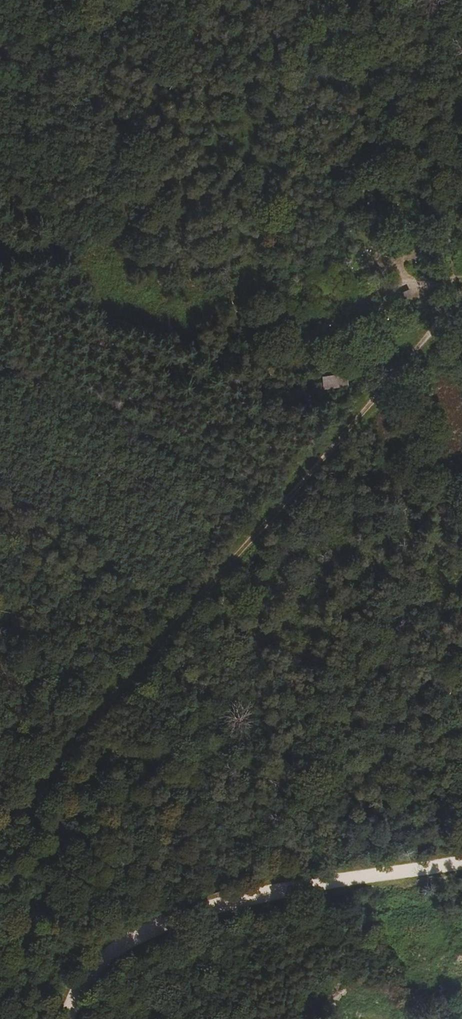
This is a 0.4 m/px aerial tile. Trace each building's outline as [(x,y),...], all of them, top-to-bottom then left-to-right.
[(395,255),(390,253),(386,256),(387,261),(392,263),(396,260),(395,255)] [(347,374),(322,377),(324,389),(348,386),(347,374)]
